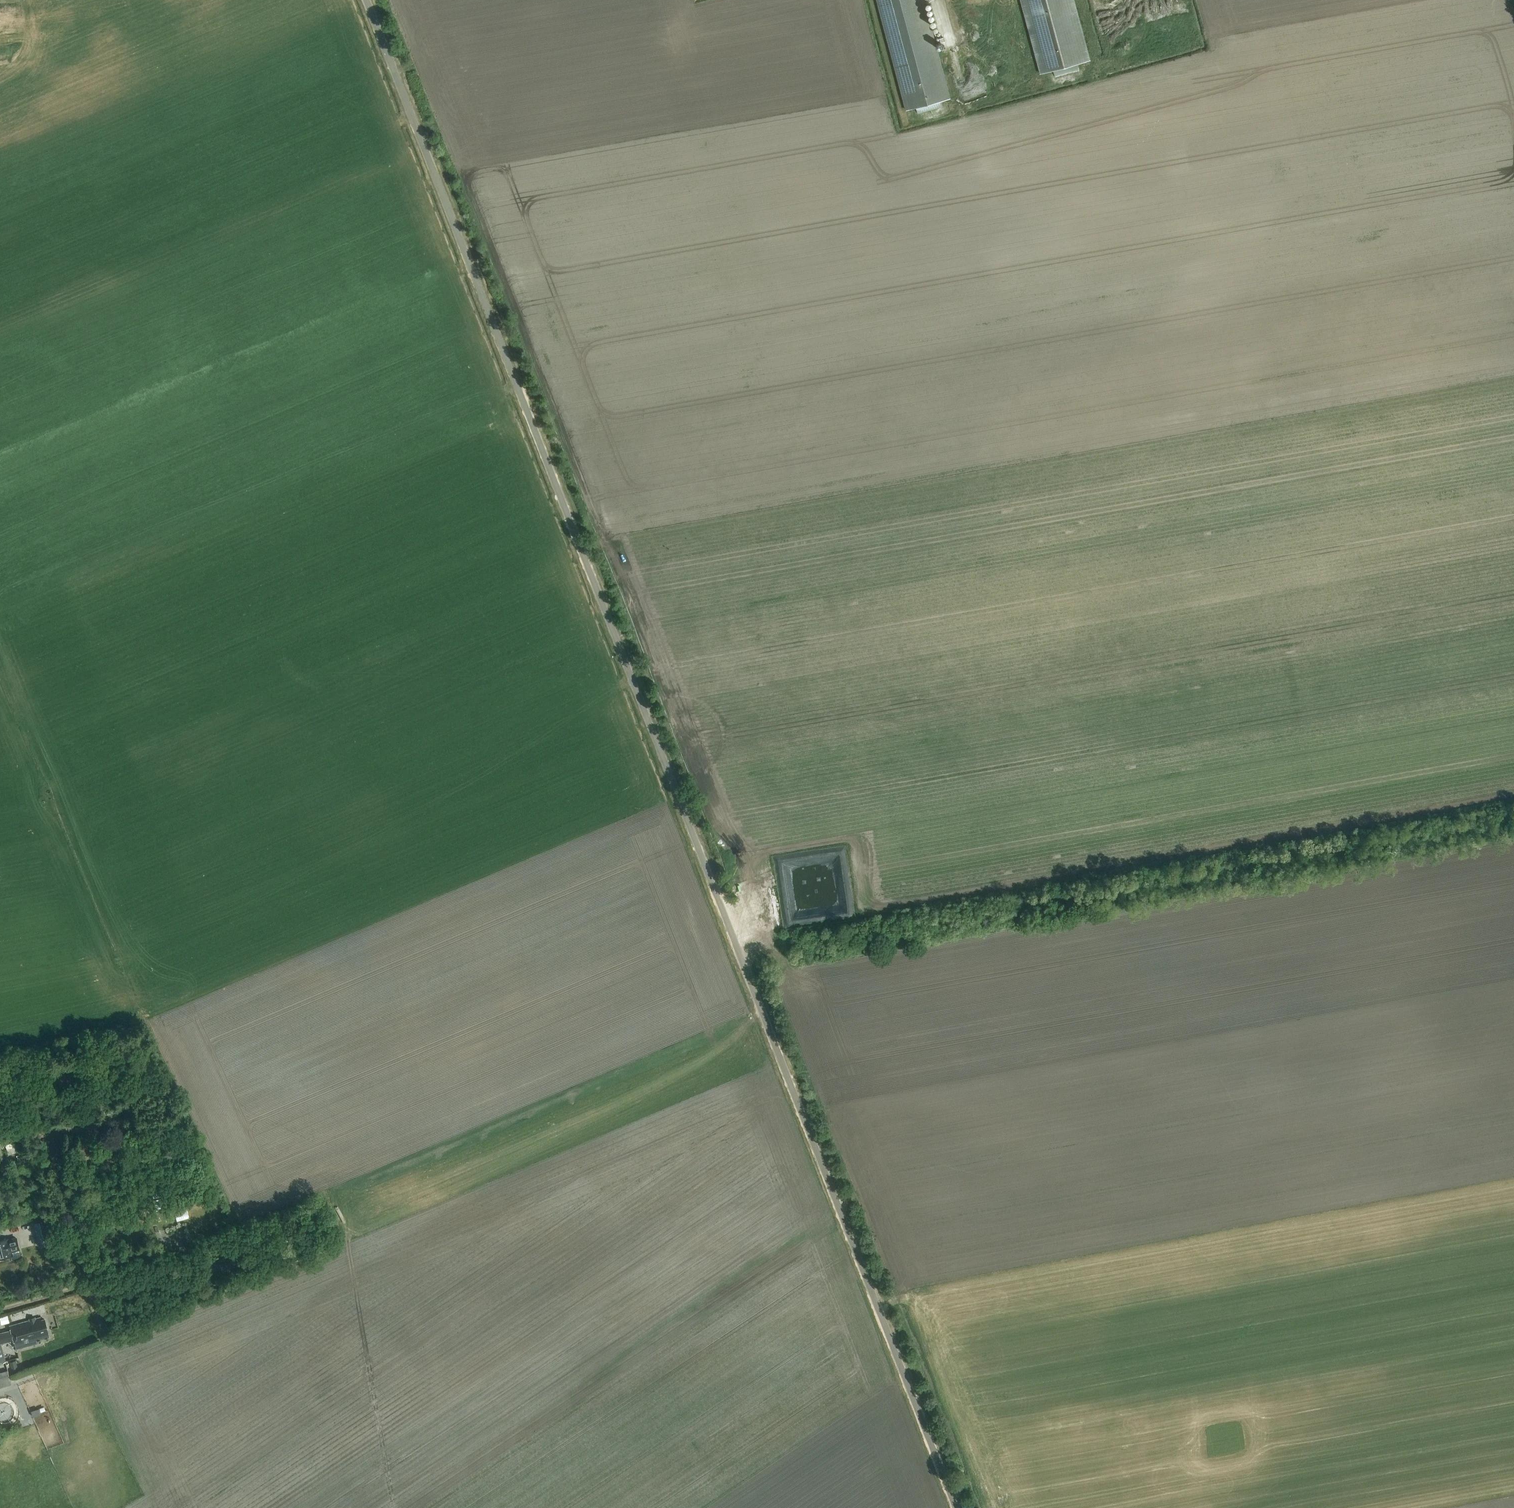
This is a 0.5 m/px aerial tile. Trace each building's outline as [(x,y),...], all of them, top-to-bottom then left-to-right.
[(950,98),(924,0),(877,0),(906,110),(950,98)] [(1041,73),(1090,60),(1074,0),(1021,0),(1041,73)] [(756,902),(739,908),(740,912),(758,906),(756,902)] [(96,1118),(94,1108),(74,1112),(76,1121),(96,1118)] [(155,1147),(165,1145),(161,1126),(151,1128),(155,1147)] [(128,1151),(144,1148),(140,1129),(122,1133),(124,1142),(131,1141),(131,1143),(126,1144),(128,1151)] [(124,1146),(122,1134),(102,1138),(104,1150),(124,1146)] [(97,1156),(94,1142),(75,1146),(78,1160),(97,1156)] [(115,1161),(115,1160),(124,1158),(122,1149),(113,1151),(113,1150),(98,1154),(101,1164),(115,1161)] [(157,1210),(165,1208),(162,1196),(154,1198),(157,1210)] [(12,1255),(11,1252),(19,1250),(16,1236),(14,1237),(6,1239),(5,1238),(0,1239),(0,1258),(12,1255)] [(92,1288),(95,1295),(107,1291),(105,1284),(92,1288)] [(11,1331),(0,1334),(0,1363),(6,1362),(0,1344),(14,1340),(17,1348),(38,1342),(37,1340),(49,1336),(43,1317),(10,1326),(11,1331)] [(17,1367),(14,1360),(8,1362),(11,1369),(17,1367)] [(0,1372),(0,1383),(10,1380),(7,1370),(0,1372)]
